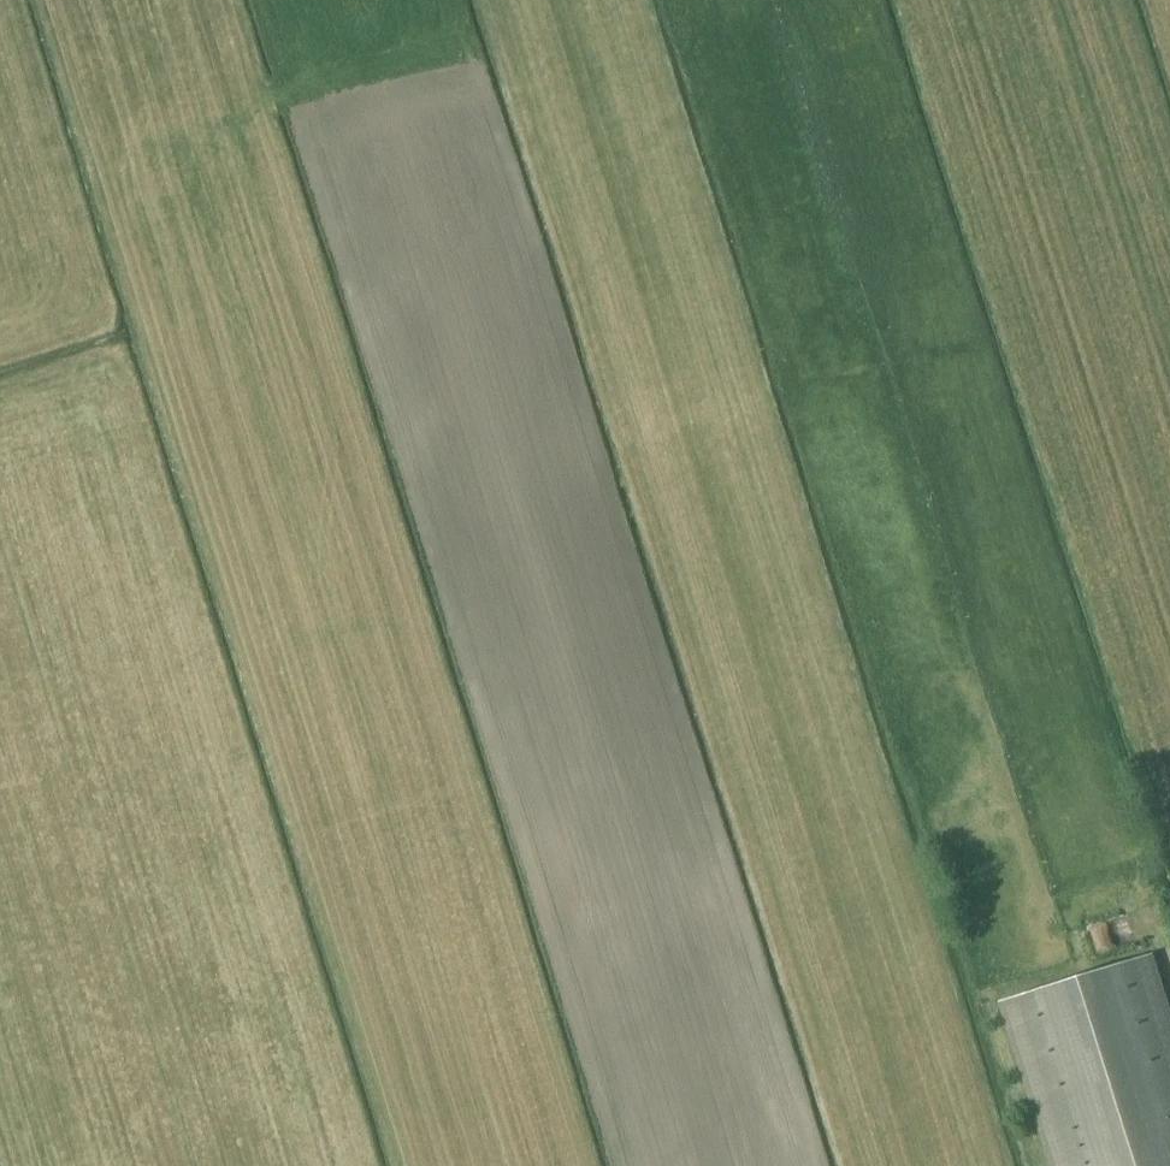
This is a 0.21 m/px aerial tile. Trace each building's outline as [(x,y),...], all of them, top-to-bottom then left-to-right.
[(1000,1005),(1050,1165),(1169,1165),(1169,1012),(1153,957),(1000,1005)]
